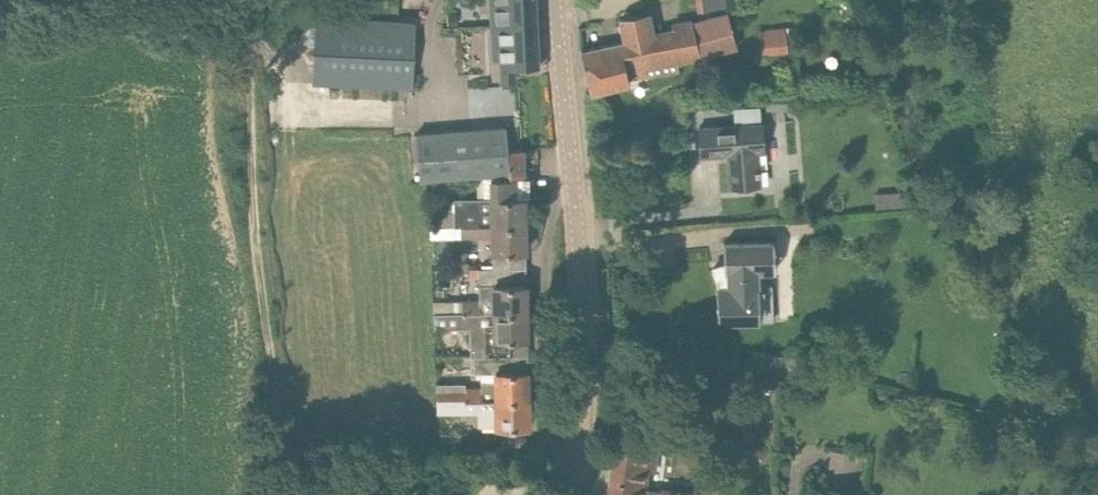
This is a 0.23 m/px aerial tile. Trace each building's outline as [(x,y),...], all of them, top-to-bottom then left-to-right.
[(512,66),(539,65),(536,0),(492,0),(495,58),(501,57),(502,83),(513,83),(512,66)] [(629,78),(632,77),(640,75),(678,68),(677,63),(700,58),(699,57),(737,47),(727,11),(704,17),(691,21),(690,18),(672,22),(674,30),(651,35),(646,12),(620,17),(625,40),(581,50),(592,91),(630,81),(629,78)] [(457,25),(457,14),(447,14),(448,26),(457,25)] [(314,84),(411,88),(414,22),(317,17),(314,84)] [(786,28),(789,50),(798,49),(796,26),(786,28)] [(763,53),(789,50),(786,28),(760,31),(763,53)] [(764,152),(762,122),(735,125),(699,127),(701,156),(727,154),(729,187),(760,184),(758,152),(764,152)] [(524,148),(507,149),(505,126),(417,134),(421,179),(428,178),(477,175),(507,173),(524,172),(524,148)] [(525,223),(524,172),(507,173),(477,175),(477,198),(454,198),(454,211),(455,225),(461,225),(477,225),(492,224),(525,223)] [(893,192),(894,206),(912,205),(911,190),(893,192)] [(525,223),(492,224),(492,237),(493,251),(526,251),(525,223)] [(461,225),(461,226),(461,237),(462,237),(477,236),(477,225),(461,225)] [(760,320),(758,271),(775,271),(774,241),(724,242),(724,263),(713,267),(719,286),(717,286),(718,321),(760,320)] [(434,312),(527,310),(527,284),(511,284),(511,267),(479,268),(479,300),(463,300),(433,301),(434,312)] [(453,272),(435,272),(435,289),(453,289),(453,272)] [(513,354),(512,338),(528,338),(527,310),(434,312),(434,329),(469,327),(470,355),(474,355),(513,354)] [(528,370),(513,371),(513,354),(474,355),(474,373),(481,373),(481,382),(481,387),(466,387),(466,382),(437,383),(437,399),(496,398),(529,398),(528,370)] [(758,390),(773,392),(775,375),(760,373),(758,390)] [(478,426),(482,426),(530,425),(529,398),(496,398),(437,399),(438,412),(450,412),(467,411),(478,411),(478,426)] [(649,448),(615,444),(608,494),(698,494),(699,494),(662,489),(662,490),(647,488),(652,449),(649,448)]
